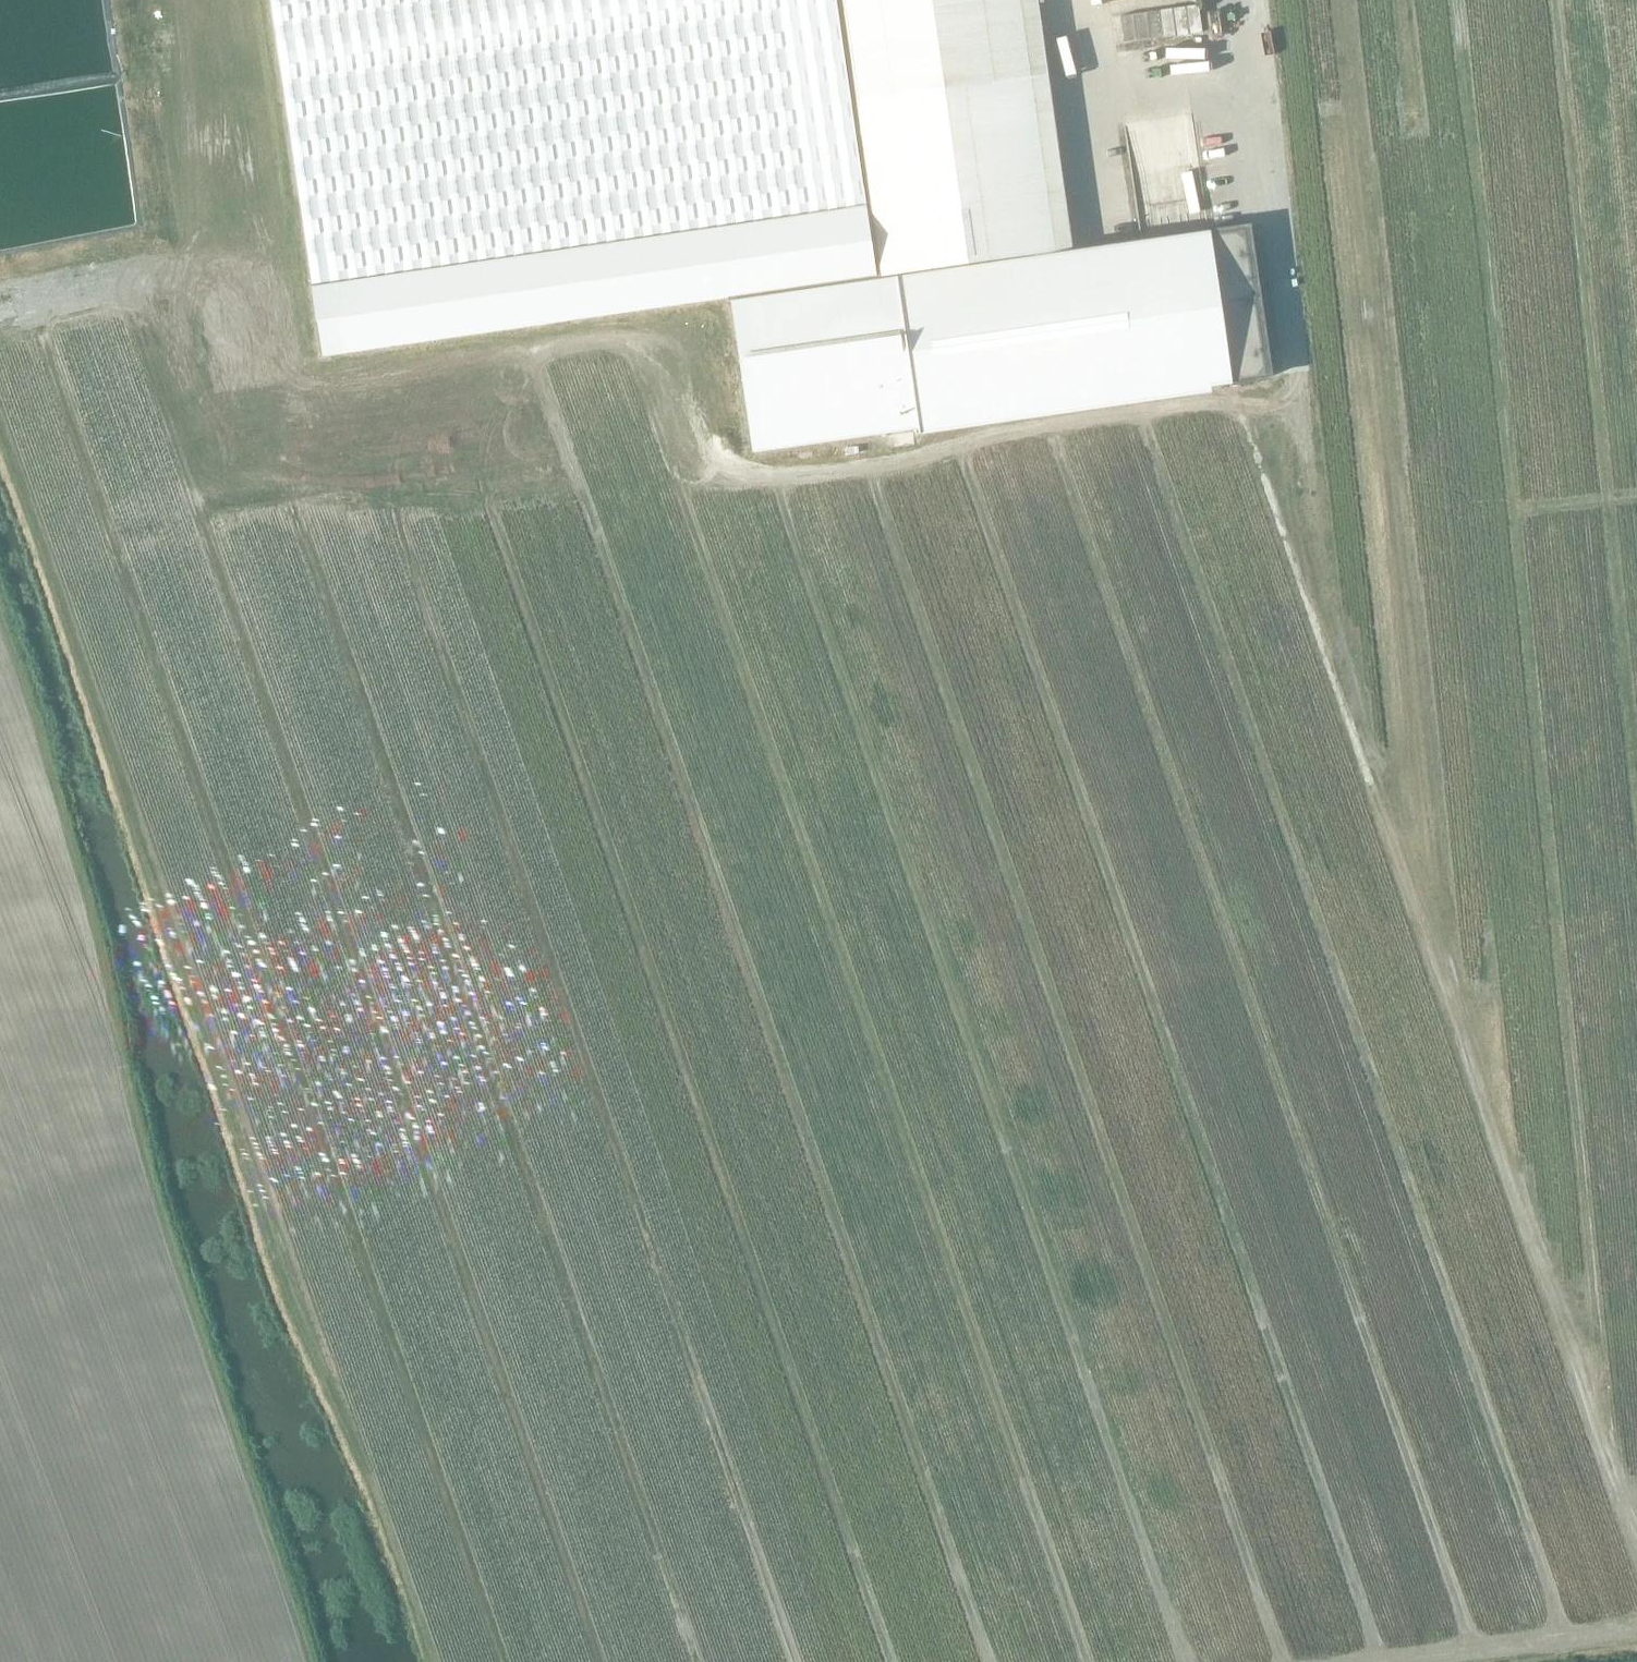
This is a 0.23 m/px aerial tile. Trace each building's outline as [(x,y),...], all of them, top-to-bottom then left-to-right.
[(840,0),(270,0),(322,355),(729,298),(750,449),(1268,377),(1247,226),(1054,253),(880,277),(840,0)] [(856,103),(880,277),(1054,253),(1019,0),(842,0),(856,103)] [(1149,8),(1150,37),(1199,36),(1198,6),(1149,8)] [(1081,65),(1073,28),(1062,30),(1070,67),(1081,65)] [(1118,116),(1130,114),(1125,86),(1113,88),(1118,116)] [(1168,219),(1149,158),(1129,164),(1148,225),(1168,219)] [(1135,235),(1143,233),(1135,195),(1127,197),(1135,235)]
